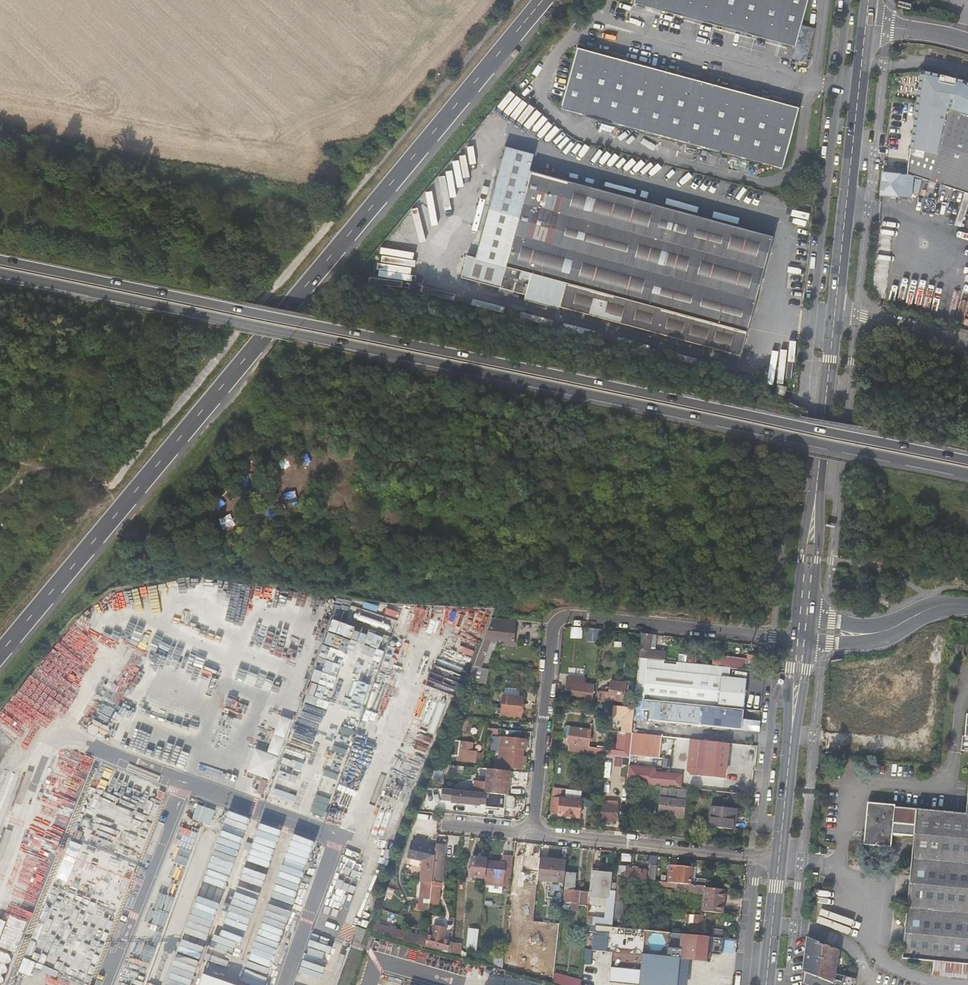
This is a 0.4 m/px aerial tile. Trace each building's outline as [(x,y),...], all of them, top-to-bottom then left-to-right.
[(803,26),(810,0),(635,0),(635,3),(796,47),(793,59),(807,63),(817,30),(803,26)] [(799,108),(578,48),(565,94),(786,160),(799,108)] [(921,73),(910,153),(923,155),(924,151),(936,154),(946,108),(967,115),(967,81),(966,80),(925,69),(921,73)] [(561,111),(782,172),(786,160),(565,94),(561,111)] [(910,153),(908,173),(967,193),(967,115),(946,108),(936,154),(924,151),(923,155),(910,153)] [(540,132),(511,125),(505,145),(534,153),(540,132)] [(773,236),(529,171),(534,153),(505,145),(474,256),(466,254),(460,276),(499,286),(498,291),(511,295),(512,290),(524,293),(529,273),(565,282),(558,306),(742,355),(773,236)] [(884,171),(882,191),(882,193),(900,195),(903,173),(884,171)] [(522,299),(558,308),(558,306),(565,282),(529,273),(524,293),(522,299)] [(784,397),(786,386),(777,384),(776,395),(784,397)] [(872,602),(888,606),(890,596),(875,592),(872,602)] [(511,641),(514,620),(492,618),(473,667),(478,667),(489,639),(511,641)] [(570,636),(580,637),(580,629),(571,628),(570,636)] [(587,640),(601,642),(603,630),(588,628),(587,640)] [(652,635),(642,634),(638,658),(665,661),(666,653),(650,651),(652,635)] [(489,668),(478,667),(473,667),(471,683),(487,684),(489,668)] [(746,681),(646,671),(643,698),(743,709),(746,681)] [(585,692),(584,703),(590,703),(592,686),(582,685),(582,679),(566,677),(564,690),(585,692)] [(610,698),(623,700),(625,682),(610,680),(610,686),(605,686),(605,691),(599,691),(599,701),(609,702),(610,698)] [(503,714),(525,716),(527,697),(509,695),(508,709),(504,708),(503,714)] [(743,709),(643,698),(642,709),(649,710),(648,720),(745,731),(745,730),(746,722),(742,721),(743,709)] [(627,707),(624,732),(631,733),(633,708),(627,707)] [(758,732),(759,723),(746,722),(745,730),(758,732)] [(569,745),(569,751),(586,753),(588,730),(569,728),(567,744),(569,745)] [(524,742),(501,740),(501,747),(507,747),(505,767),(520,768),(521,763),(522,754),(522,749),(524,749),(524,742)] [(700,741),(697,776),(704,776),(707,741),(700,741)] [(725,775),(728,744),(707,741),(704,776),(710,777),(710,774),(725,775)] [(474,752),(469,752),(470,743),(460,743),(460,751),(456,751),(455,761),(473,762),(474,752)] [(501,747),(498,766),(505,767),(507,747),(501,747)] [(256,748),(248,771),(271,779),(279,756),(256,748)] [(286,754),(274,791),(285,794),(297,758),(286,754)] [(408,805),(420,775),(399,767),(388,797),(408,805)] [(502,770),(493,769),(491,794),(499,795),(502,770)] [(521,772),(502,770),(499,795),(516,796),(518,797),(521,772)] [(659,813),(684,816),(686,790),(661,788),(659,813)] [(499,795),(491,794),(451,790),(450,801),(495,805),(495,808),(515,810),(516,796),(499,795)] [(934,963),(967,965),(967,792),(966,813),(868,804),(864,844),(890,847),(891,834),(913,836),(902,960),(934,963)] [(557,816),(579,818),(581,800),(552,797),(550,811),(557,816)] [(624,812),(617,811),(618,803),(599,801),(597,820),(603,820),(603,824),(609,825),(609,821),(616,822),(616,824),(622,825),(624,812)] [(737,809),(711,807),(710,816),(709,827),(715,827),(724,828),(732,829),(733,816),(736,816),(737,809)] [(312,855),(316,841),(288,833),(284,847),(312,855)] [(422,860),(419,879),(431,881),(435,851),(424,849),(425,840),(415,838),(414,842),(411,842),(407,856),(422,860)] [(440,883),(445,844),(436,843),(435,851),(431,881),(440,883)] [(281,852),(277,865),(306,875),(310,862),(281,852)] [(326,901),(350,910),(367,863),(343,855),(326,901)] [(536,892),(538,880),(540,858),(524,856),(522,870),(519,871),(517,889),(536,892)] [(487,863),(485,877),(511,880),(514,858),(506,857),(505,865),(487,863)] [(563,883),(566,860),(540,858),(538,880),(563,883)] [(472,860),(470,878),(485,880),(485,877),(487,863),(487,861),(472,860)] [(619,867),(618,877),(656,881),(657,865),(652,864),(651,871),(619,867)] [(669,865),(667,883),(696,886),(706,887),(707,879),(694,878),(692,878),(693,868),(669,865)] [(609,899),(612,874),(592,872),(589,894),(589,897),(609,899)] [(579,912),(579,906),(588,907),(589,897),(589,894),(574,892),(576,874),(566,873),(563,902),(571,903),(570,911),(579,912)] [(617,886),(615,902),(624,903),(626,887),(617,886)] [(704,895),(703,911),(723,914),(724,904),(719,903),(720,888),(706,887),(696,886),(695,894),(704,895)] [(694,930),(702,930),(703,919),(695,918),(694,930)] [(402,941),(404,933),(374,924),(371,932),(402,941)] [(432,940),(425,939),(424,947),(439,951),(439,949),(447,950),(448,941),(442,940),(443,929),(434,927),(432,940)] [(466,949),(477,950),(479,929),(469,927),(466,949)] [(634,943),(643,944),(641,956),(678,959),(709,962),(711,937),(635,929),(634,943)] [(425,939),(404,933),(402,941),(424,947),(425,939)] [(305,966),(325,971),(331,941),(312,937),(305,966)] [(838,951),(806,937),(804,952),(827,962),(825,971),(834,975),(838,951)] [(452,943),(451,954),(459,957),(460,944),(452,943)] [(804,952),(801,984),(853,984),(853,983),(834,975),(825,971),(827,962),(804,952)] [(643,984),(676,984),(678,959),(641,956),(638,984),(643,984)] [(502,962),(488,958),(486,965),(502,969),(502,962)] [(481,971),(500,976),(502,969),(486,965),(483,963),(481,971)] [(934,976),(967,979),(967,965),(934,963),(934,976)] [(553,981),(566,984),(580,984),(582,979),(556,972),(553,981)] [(297,984),(300,984),(319,984),(320,977),(299,973),(297,984)]
